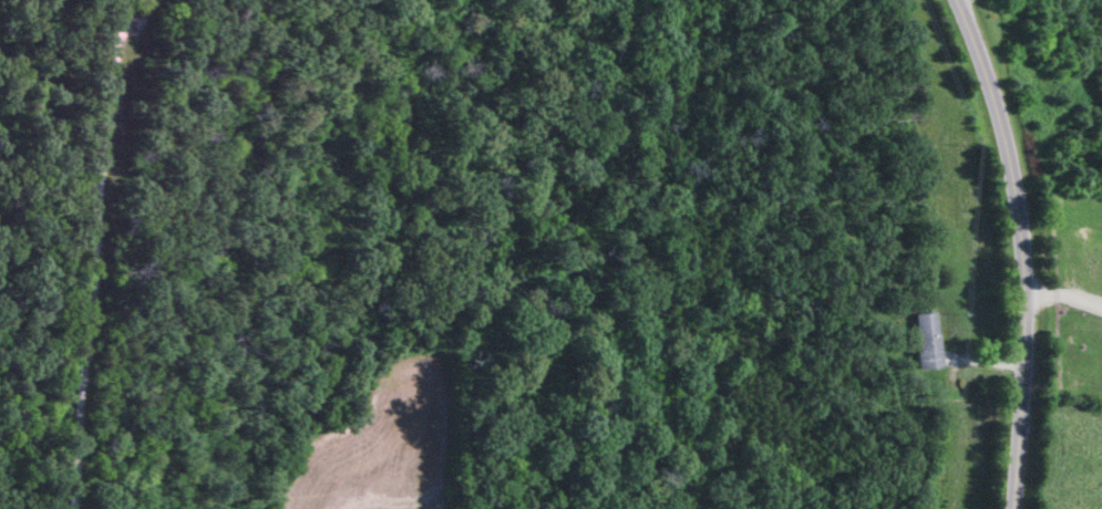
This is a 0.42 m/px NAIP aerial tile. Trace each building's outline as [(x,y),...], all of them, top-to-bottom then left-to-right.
[(913,372),(937,372),(937,316),(912,316),(913,372)]
